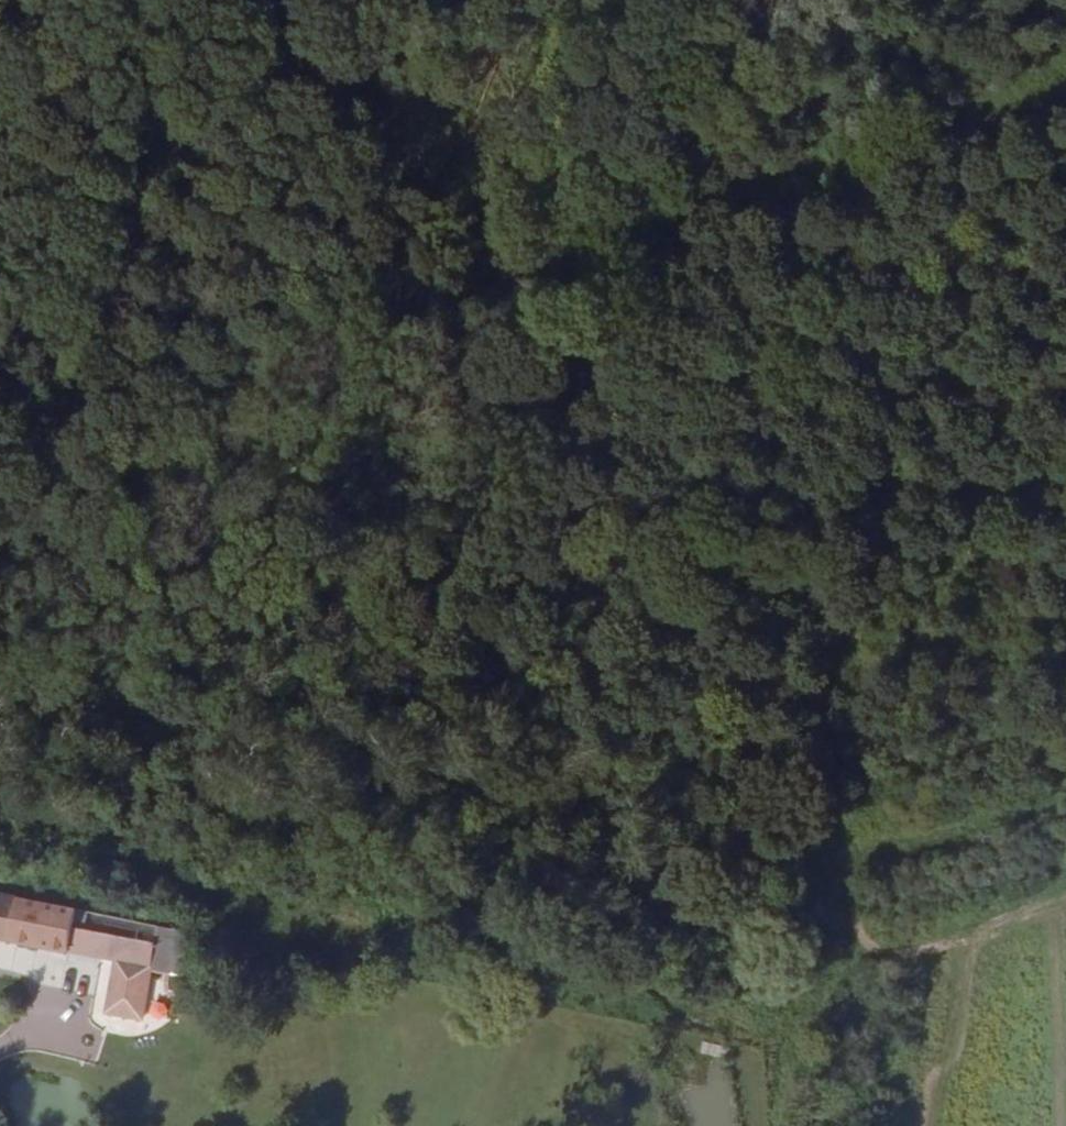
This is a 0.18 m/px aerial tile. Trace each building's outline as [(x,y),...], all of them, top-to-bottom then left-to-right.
[(69,897),(0,885),(0,926),(63,937),(69,897)]
